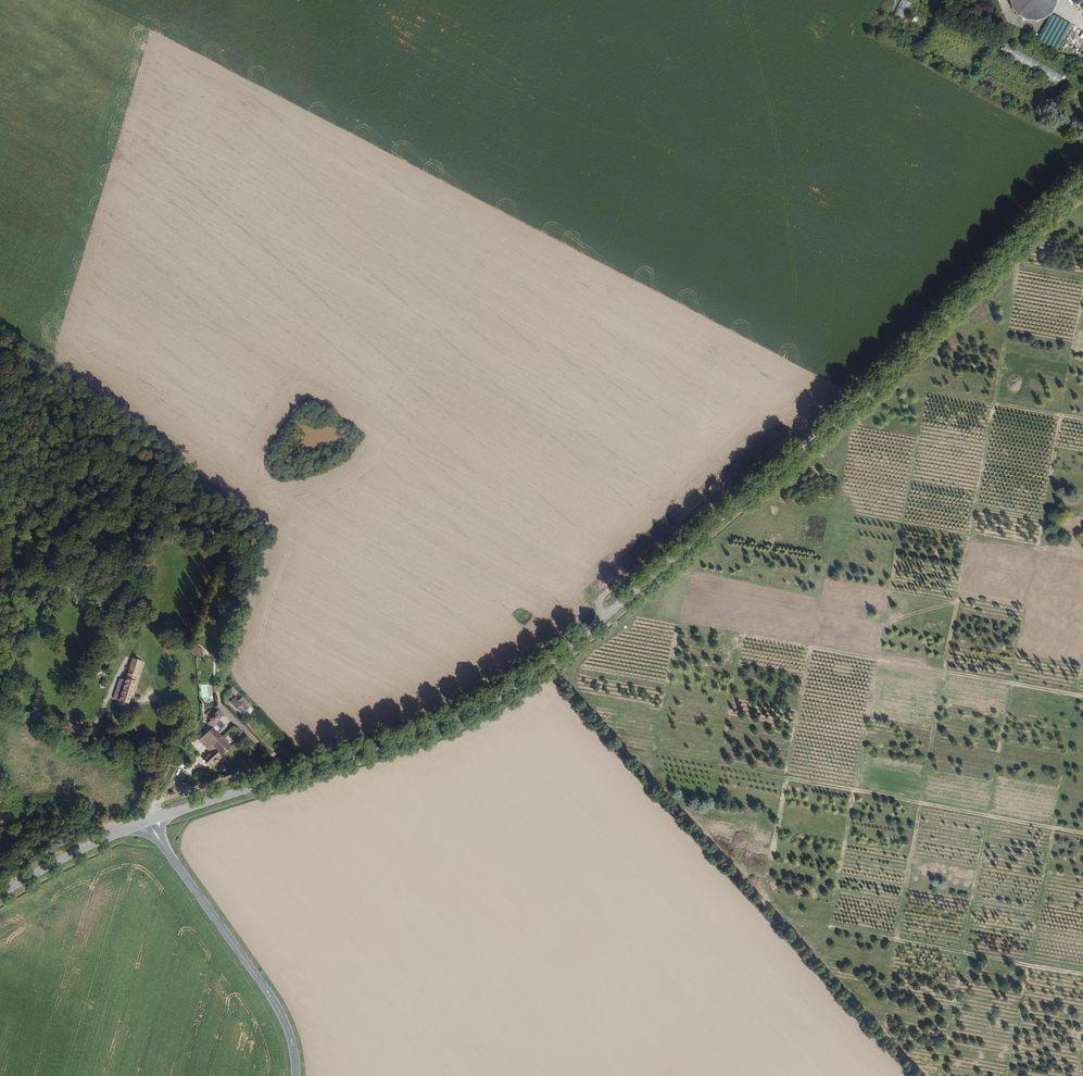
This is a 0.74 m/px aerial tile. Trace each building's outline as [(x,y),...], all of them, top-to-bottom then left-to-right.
[(912,0),(900,0),(893,15),(903,19),(912,0)] [(1006,4),(1007,7),(1009,10),(1010,12),(1012,15),(1014,17),(1017,18),(1019,20),(1022,21),(1028,22),(1034,22),(1037,21),(1039,20),(1042,18),(1044,17),(1048,12),(1050,10),(1051,7),(1052,4),(1053,1),(1053,0),(1006,0),(1006,4)] [(1036,40),(1057,50),(1070,23),(1050,13),(1036,40)] [(196,644),(191,652),(199,658),(204,650),(196,644)] [(129,704),(142,659),(133,657),(120,701),(129,704)] [(205,703),(210,703),(209,684),(201,684),(202,698),(205,698),(205,703)] [(248,704),(239,695),(230,704),(236,710),(240,707),(243,710),(248,704)] [(221,736),(216,731),(219,729),(214,723),(222,715),(216,709),(213,712),(209,708),(204,713),(210,719),(205,723),(209,727),(202,733),(212,744),(221,736)] [(78,731),(78,741),(83,741),(83,722),(78,722),(78,723),(68,723),(68,731),(78,731)] [(212,744),(202,733),(199,731),(195,736),(210,752),(203,759),(210,767),(217,760),(216,759),(220,754),(212,744)] [(220,754),(232,743),(223,734),(221,736),(212,744),(220,754)]
